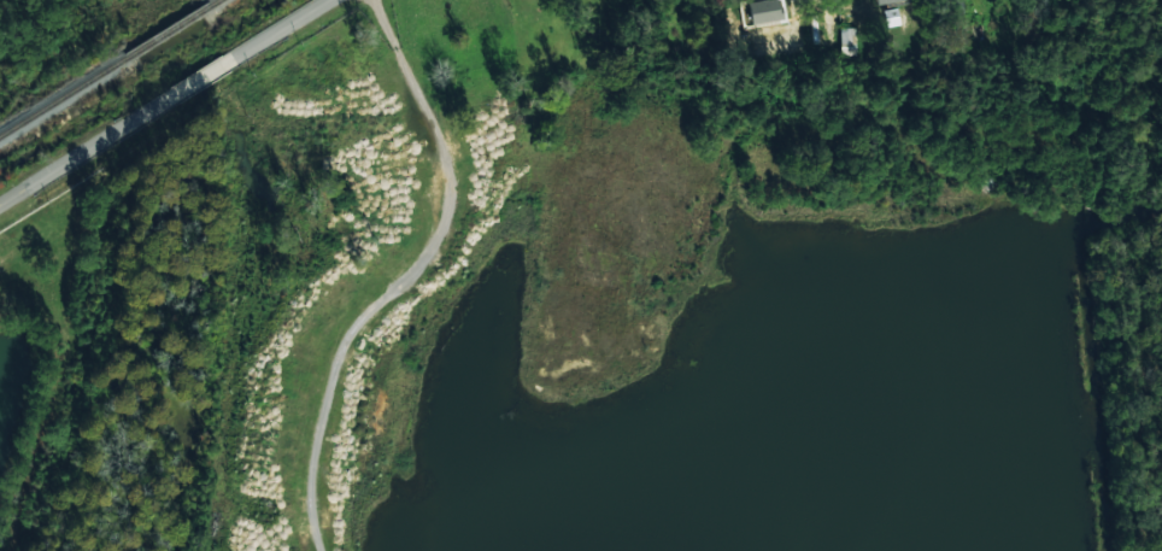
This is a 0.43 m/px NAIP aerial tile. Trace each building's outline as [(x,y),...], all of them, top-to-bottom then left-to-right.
[(752,7),(743,7),(745,36),(781,33),(778,0),(752,0),(752,7)] [(915,0),(895,0),(897,34),(916,33),(915,0)] [(855,28),(839,28),(840,55),(855,55),(855,28)]
